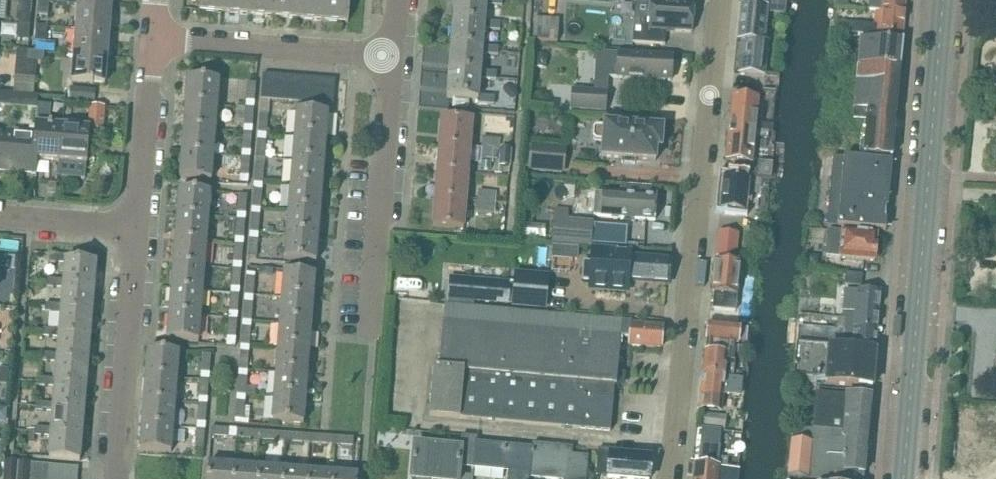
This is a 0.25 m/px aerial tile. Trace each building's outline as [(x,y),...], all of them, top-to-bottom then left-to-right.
[(30,15),(31,2),(20,0),(19,14),(30,15)] [(197,11),(197,13),(221,15),(223,0),(198,0),(197,11)] [(221,15),(247,17),(248,0),(223,0),(221,15)] [(247,17),(272,19),(273,0),(248,0),(247,17)] [(272,19),(296,21),(298,0),(273,0),(272,19)] [(296,21),(321,23),(323,0),(298,0),(296,21)] [(321,23),(346,25),(348,0),(323,0),(321,23)] [(452,0),(450,25),(484,28),(483,32),(498,33),(499,24),(484,23),(485,7),(485,3),(452,0)] [(452,0),(485,3),(485,7),(500,8),(501,0),(452,0)] [(874,11),(904,13),(905,0),(875,0),(874,11)] [(632,44),(664,47),(666,31),(691,33),(693,4),(652,1),(651,3),(636,2),(632,44)] [(36,16),(47,17),(48,3),(37,2),(36,16)] [(77,5),(75,30),(108,33),(110,8),(77,5)] [(740,6),(736,42),(740,43),(740,41),(762,44),(766,9),(740,6)] [(856,34),(872,35),(871,37),(902,40),(904,13),(874,11),(872,25),(853,23),(852,33),(850,33),(850,37),(856,37),(856,34)] [(16,17),(15,22),(18,25),(29,26),(30,15),(19,14),(16,17)] [(557,44),(559,20),(534,19),(532,42),(557,44)] [(18,25),(16,41),(27,42),(29,26),(18,25)] [(450,25),(449,48),(482,51),(481,56),(496,57),(497,49),(482,48),(483,32),(484,28),(450,25)] [(35,27),(34,42),(45,43),(46,28),(35,27)] [(75,30),(72,56),(106,60),(108,33),(75,30)] [(858,39),(856,66),(900,69),(902,43),(858,39)] [(740,43),(737,75),(763,77),(766,46),(766,44),(762,44),(740,41),(740,43)] [(449,48),(446,73),(479,76),(479,81),(494,82),(495,74),(480,73),(481,56),(482,51),(449,48)] [(16,62),(14,77),(34,78),(35,67),(35,63),(25,62),(25,52),(16,51),(16,52),(16,62)] [(25,62),(35,63),(35,67),(41,68),(41,64),(42,64),(43,54),(25,52),(25,62)] [(668,82),(670,59),(617,55),(615,79),(668,82)] [(103,85),(106,60),(72,56),(70,83),(103,85)] [(534,57),(533,68),(545,69),(546,58),(534,57)] [(853,110),(852,120),(866,121),(864,143),(860,143),(859,157),(892,160),(900,69),(856,66),(852,110),(853,110)] [(444,99),(453,100),(452,110),(468,111),(469,101),(477,102),(477,106),(492,107),(493,98),(478,97),(479,81),(479,76),(446,73),(444,99)] [(259,101),(271,102),(273,77),(261,76),(259,101)] [(273,77),(271,102),(283,103),(285,78),(273,77)] [(285,78),(283,103),(295,104),(297,78),(285,78)] [(297,78),(295,104),(307,105),(309,79),(297,78)] [(185,79),(183,104),(217,106),(219,82),(185,79)] [(309,79),(307,105),(319,106),(321,80),(309,79)] [(321,80),(319,106),(332,107),(334,81),(321,80)] [(570,110),(606,112),(608,83),(596,82),(595,92),(571,90),(570,110)] [(244,102),(253,103),(254,84),(246,84),(244,102)] [(69,89),(68,99),(68,101),(92,103),(93,91),(69,89)] [(3,94),(2,107),(18,108),(19,95),(13,95),(3,94)] [(19,95),(18,108),(35,110),(36,110),(35,121),(34,120),(34,124),(33,134),(31,161),(36,161),(58,163),(59,152),(61,127),(49,126),(50,106),(36,105),(36,100),(37,97),(33,97),(32,96),(19,95)] [(729,97),(726,131),(763,134),(768,135),(768,132),(772,133),(773,126),(756,124),(756,121),(760,121),(761,109),(756,109),(757,99),(729,97)] [(183,104),(181,128),(214,132),(217,106),(183,104)] [(90,106),(88,125),(100,126),(102,107),(90,106)] [(243,127),(251,128),(252,109),(244,108),(243,127)] [(294,111),(292,135),(325,137),(327,114),(294,111)] [(257,135),(265,136),(266,117),(258,116),(257,135)] [(438,118),(436,146),(470,148),(472,121),(438,118)] [(660,148),(662,131),(662,129),(660,129),(605,124),(603,124),(603,126),(603,128),(596,127),(592,130),(591,138),(595,142),(602,142),(601,156),(600,156),(600,158),(602,158),(653,162),(654,163),(654,161),(655,149),(658,150),(660,150),(660,148)] [(59,152),(58,163),(57,178),(84,180),(89,129),(75,128),(61,127),(59,152)] [(181,128),(179,154),(212,157),(214,132),(181,128)] [(35,176),(36,161),(31,161),(33,134),(0,131),(0,173),(35,176)] [(754,140),(754,138),(768,140),(768,135),(763,134),(726,131),(723,163),(751,166),(754,140)] [(241,153),(249,153),(250,134),(242,134),(241,153)] [(292,135),(290,161),(323,162),(325,137),(292,135)] [(479,161),(498,162),(499,150),(498,150),(499,140),(480,139),(479,161)] [(254,160),(263,161),(264,142),(256,141),(254,160)] [(531,145),(528,170),(560,173),(562,148),(531,145)] [(436,146),(434,174),(468,176),(470,148),(436,146)] [(499,150),(498,162),(497,167),(508,168),(510,151),(499,150)] [(210,182),(212,157),(179,154),(177,179),(210,182)] [(833,158),(831,181),(890,186),(891,163),(833,158)] [(238,177),(247,178),(248,159),(240,159),(238,177)] [(253,184),(261,184),(263,161),(254,160),(253,178),(253,184)] [(290,161),(288,185),(321,187),(323,162),(290,161)] [(758,164),(756,177),(770,179),(771,166),(767,165),(758,164)] [(484,167),(483,175),(485,175),(494,175),(494,168),(486,167),(484,167)] [(434,174),(432,200),(466,203),(468,176),(434,174)] [(722,178),(718,211),(745,213),(748,180),(722,178)] [(831,181),(829,204),(888,209),(890,186),(831,181)] [(259,210),(261,184),(253,184),(251,209),(259,210)] [(288,185),(286,210),(319,214),(321,187),(288,185)] [(176,191),(174,217),(207,220),(209,194),(176,191)] [(592,217),(654,222),(655,199),(624,197),(625,191),(619,191),(619,196),(594,194),(592,217)] [(476,192),(475,204),(494,205),(494,194),(476,192)] [(237,196),(235,215),(244,215),(246,197),(237,196)] [(463,231),(466,203),(432,200),(430,228),(463,231)] [(493,215),(494,205),(475,204),(475,214),(493,215)] [(828,227),(886,232),(888,209),(829,204),(828,227)] [(286,210),(284,234),(317,237),(319,214),(286,210)] [(248,234),(257,235),(258,216),(250,216),(248,234)] [(174,217),(172,242),(205,244),(207,220),(174,217)] [(554,219),(552,245),(591,247),(592,222),(554,219)] [(235,221),(234,239),(242,240),(243,222),(235,221)] [(831,244),(830,259),(873,263),(873,261),(877,259),(877,250),(874,248),(875,237),(827,232),(825,244),(831,244)] [(741,236),(719,233),(716,256),(738,259),(741,236)] [(315,264),(317,237),(284,234),(282,262),(315,264)] [(247,259),(255,260),(256,241),(248,240),(247,259)] [(172,242),(170,268),(203,269),(205,244),(172,242)] [(232,264),(240,265),(242,246),(233,246),(232,264)] [(584,262),(583,279),(588,280),(587,290),(628,293),(628,283),(666,286),(668,261),(633,259),(634,253),(591,249),(590,262),(584,262)] [(62,265),(61,281),(60,286),(94,287),(96,263),(65,261),(65,257),(48,255),(47,264),(62,265)] [(804,269),(817,270),(818,257),(805,256),(804,269)] [(713,262),(710,295),(713,295),(715,295),(735,297),(739,265),(713,262)] [(170,268),(168,291),(201,294),(203,269),(170,268)] [(230,289),(238,290),(240,271),(232,270),(230,289)] [(514,272),(511,308),(546,310),(548,275),(514,272)] [(845,273),(845,285),(859,285),(861,273),(845,273)] [(281,274),(279,298),(312,300),(314,276),(281,274)] [(449,277),(447,301),(509,306),(511,283),(449,277)] [(245,278),(243,297),(252,298),(253,279),(245,278)] [(60,290),(59,306),(59,310),(92,313),(94,287),(60,286),(61,281),(46,280),(45,289),(60,290)] [(168,291),(167,316),(200,318),(201,294),(168,291)] [(836,319),(836,321),(836,322),(876,326),(878,295),(842,292),(841,309),(841,319),(836,319)] [(227,314),(236,314),(237,296),(229,295),(227,314)] [(712,307),(711,311),(735,313),(735,309),(736,297),(735,297),(715,295),(713,295),(712,307)] [(279,298),(277,324),(310,324),(312,300),(279,298)] [(243,304),(241,322),(250,323),(251,304),(243,304)] [(57,331),(56,334),(90,336),(92,313),(59,310),(59,306),(44,305),(43,313),(58,314),(57,331)] [(615,388),(615,384),(619,338),(612,337),(613,322),(443,307),(437,371),(431,370),(427,418),(609,434),(613,388),(615,388)] [(198,344),(200,318),(167,316),(164,341),(198,344)] [(225,339),(234,340),(235,321),(226,321),(225,339)] [(612,337),(619,338),(619,336),(627,337),(626,349),(659,351),(661,328),(628,325),(628,326),(620,325),(621,323),(613,322),(612,337)] [(874,349),(876,326),(836,322),(834,345),(874,349)] [(277,324),(275,349),(308,349),(310,324),(277,324)] [(704,353),(701,377),(730,379),(740,380),(740,379),(733,378),(734,361),(733,361),(733,357),(734,345),(737,345),(738,327),(707,324),(705,340),(704,353)] [(241,328),(239,348),(248,349),(248,343),(254,344),(254,333),(249,333),(249,329),(241,328)] [(55,356),(54,359),(88,362),(90,336),(56,334),(57,331),(42,329),(41,338),(56,340),(55,356)] [(795,347),(792,380),(823,383),(822,386),(872,391),(876,353),(826,348),(826,350),(795,347)] [(239,348),(237,372),(246,372),(248,349),(239,348)] [(275,349),(273,372),(306,374),(308,349),(275,349)] [(145,352),(143,377),(176,380),(178,355),(145,352)] [(53,380),(52,384),(86,387),(88,362),(54,359),(55,356),(40,354),(39,362),(54,364),(53,380)] [(199,374),(208,375),(209,356),(201,356),(199,374)] [(245,387),(246,372),(237,372),(235,397),(244,397),(244,396),(245,387)] [(273,372),(271,398),(305,398),(306,374),(273,372)] [(143,377),(141,402),(174,404),(176,380),(143,377)] [(738,397),(740,380),(730,379),(701,377),(698,412),(719,414),(720,402),(721,402),(722,396),(738,397)] [(52,389),(51,405),(51,409),(83,413),(86,387),(52,384),(53,380),(38,379),(37,388),(52,389)] [(197,399),(206,400),(206,398),(207,383),(207,381),(199,381),(197,399)] [(245,387),(244,396),(255,397),(255,388),(245,387)] [(814,395),(811,432),(867,437),(870,398),(843,396),(843,397),(814,395)] [(302,426),(305,398),(271,398),(269,423),(302,426)] [(141,402),(139,428),(172,430),(174,404),(141,402)] [(235,403),(233,421),(246,422),(247,408),(243,408),(244,403),(235,403)] [(50,413),(49,430),(49,434),(81,438),(83,413),(51,409),(51,405),(36,404),(35,412),(50,413)] [(195,424),(204,425),(206,406),(197,405),(195,424)] [(703,413),(701,427),(724,430),(726,416),(703,413)] [(170,455),(172,430),(139,428),(137,452),(170,455)] [(209,437),(233,439),(233,430),(209,428),(209,437)] [(79,463),(81,438),(49,434),(49,430),(34,429),(33,432),(29,432),(28,441),(34,441),(34,437),(48,438),(46,460),(79,463)] [(699,443),(720,445),(722,431),(701,429),(701,430),(699,443)] [(233,430),(233,439),(258,441),(258,432),(233,430)] [(193,449),(202,450),(203,432),(195,431),(193,449)] [(258,432),(258,441),(283,443),(284,434),(258,432)] [(867,437),(811,432),(811,437),(798,436),(797,443),(790,443),(785,478),(791,478),(864,478),(867,437)] [(284,434),(283,443),(309,445),(309,436),(284,434)] [(309,436),(309,445),(333,446),(334,438),(309,436)] [(334,438),(333,446),(352,448),(352,453),(358,453),(360,440),(334,438)] [(473,470),(475,443),(475,439),(460,438),(459,447),(414,443),(410,478),(457,478),(458,469),(473,470)] [(531,449),(531,445),(530,449),(475,443),(473,470),(506,474),(505,478),(528,478),(531,449)] [(586,458),(571,457),(571,449),(531,445),(531,449),(528,478),(584,478),(586,458)] [(691,478),(716,478),(717,469),(716,469),(718,448),(699,446),(697,467),(692,466),(691,478)] [(597,450),(594,478),(600,478),(647,478),(649,460),(608,456),(609,451),(597,450)] [(16,463),(4,462),(3,478),(15,478),(16,463)] [(15,478),(27,478),(28,464),(16,463),(15,478)] [(27,478),(39,478),(40,465),(28,464),(27,478)] [(39,478),(52,478),(53,466),(40,465),(39,478)] [(231,467),(207,465),(205,478),(230,478),(231,467)] [(52,478),(63,478),(64,466),(53,466),(52,478)] [(63,478),(76,478),(77,467),(64,466),(63,478)] [(230,478),(254,478),(255,469),(231,467),(230,478)] [(254,478),(281,478),(282,471),(255,469),(254,478)] [(281,478),(306,478),(307,473),(282,471),(281,478)]
